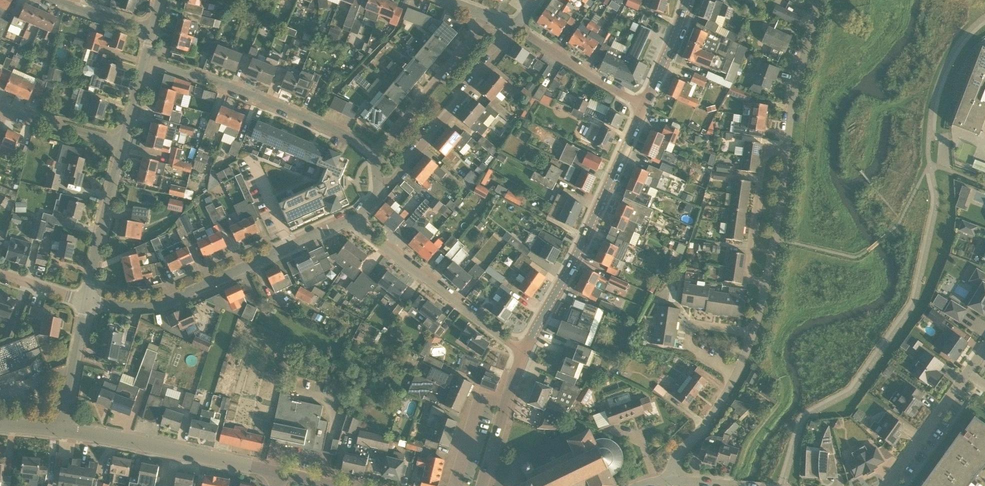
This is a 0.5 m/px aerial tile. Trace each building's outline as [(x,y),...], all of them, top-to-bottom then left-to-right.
[(0,40),(8,23),(0,18),(11,0),(0,0),(0,40)] [(111,5),(134,12),(137,0),(112,0),(111,5)] [(318,1),(319,1),(316,0),(311,0),(310,3),(308,9),(314,11),(318,1)] [(329,8),(328,0),(326,0),(318,1),(320,10),(329,8)] [(352,5),(350,11),(344,26),(343,30),(350,33),(352,29),(354,22),(362,1),(360,0),(340,0),(352,5)] [(385,0),(370,0),(369,3),(362,1),(354,22),(360,25),(361,22),(363,22),(365,18),(376,22),(379,15),(385,0)] [(379,15),(391,19),(390,23),(397,26),(403,10),(397,8),(398,5),(385,0),(379,15)] [(560,10),(564,4),(557,0),(552,0),(538,23),(548,29),(560,10)] [(626,6),(637,11),(642,1),(640,0),(628,0),(626,6)] [(668,0),(667,0),(648,0),(645,8),(663,14),(668,0)] [(705,27),(709,29),(716,33),(719,26),(715,22),(718,15),(726,17),(729,19),(731,15),(732,10),(724,7),(725,4),(716,1),(715,3),(706,0),(704,0),(698,17),(708,21),(705,27)] [(28,24),(35,9),(24,4),(18,19),(14,17),(11,25),(21,29),(18,36),(22,38),(26,30),(28,24)] [(571,12),(572,10),(564,4),(560,10),(548,29),(559,36),(567,24),(571,17),(566,14),(568,11),(571,12)] [(35,9),(28,24),(39,28),(46,13),(35,9)] [(432,18),(408,9),(404,19),(427,27),(428,28),(429,25),(432,18)] [(797,25),(801,17),(784,9),(782,13),(774,9),(772,14),(797,25)] [(211,19),(212,13),(206,11),(203,10),(201,16),(211,19)] [(630,21),(634,13),(627,10),(623,18),(630,21)] [(54,47),(57,35),(50,32),(56,18),(46,13),(39,28),(46,31),(43,38),(49,41),(47,45),(54,47)] [(595,25),(600,17),(596,14),(587,27),(582,24),(578,30),(577,30),(569,43),(579,50),(588,37),(591,31),(595,25)] [(443,24),(439,29),(434,35),(448,46),(458,34),(457,33),(463,26),(456,21),(457,19),(446,15),(442,24),(443,24)] [(219,29),(221,21),(211,19),(201,16),(199,24),(213,27),(219,29)] [(179,19),(176,33),(194,38),(196,31),(197,31),(198,24),(179,19)] [(595,25),(591,31),(597,34),(601,28),(600,28),(595,25)] [(626,54),(615,77),(635,86),(639,85),(647,67),(637,62),(651,30),(639,25),(626,54)] [(747,48),(740,45),(734,42),(726,38),(716,33),(709,29),(705,27),(701,25),(699,30),(695,29),(683,58),(697,64),(697,63),(710,68),(720,72),(721,71),(727,74),(725,80),(733,84),(747,48)] [(785,53),(792,37),(769,27),(762,43),(785,53)] [(341,32),(332,28),(329,33),(339,37),(341,32)] [(730,31),(726,38),(734,42),(738,35),(730,31)] [(122,51),(127,36),(113,32),(111,39),(102,36),(90,32),(87,42),(84,49),(97,53),(100,45),(122,51)] [(194,38),(176,33),(172,47),(191,52),(194,38)] [(438,58),(448,46),(434,35),(424,47),(438,58)] [(424,47),(412,37),(407,43),(419,53),(414,59),(428,70),(438,58),(424,47)] [(599,43),(588,37),(579,50),(590,57),(599,43)] [(610,46),(624,53),(627,47),(613,40),(610,46)] [(203,52),(209,54),(213,43),(207,41),(206,42),(203,52)] [(219,45),(213,43),(209,54),(215,56),(213,63),(224,68),(231,51),(219,46),(219,45)] [(303,43),(301,50),(306,52),(309,45),(303,43)] [(603,63),(599,70),(615,77),(626,54),(603,44),(595,60),(603,63)] [(528,69),(536,57),(517,45),(509,56),(528,69)] [(256,57),(258,50),(252,47),(249,55),(244,67),(250,70),(247,76),(259,81),(268,58),(267,58),(265,64),(257,61),(258,58),(256,57)] [(983,47),(952,126),(953,126),(978,135),(978,136),(979,136),(982,127),(984,120),(984,48),(983,47)] [(97,53),(84,49),(81,60),(86,62),(85,65),(95,68),(93,76),(89,87),(99,90),(102,79),(113,82),(117,67),(104,63),(106,55),(97,53)] [(242,55),(231,51),(224,68),(236,72),(238,65),(244,67),(249,55),(243,53),(242,55)] [(7,71),(12,60),(6,57),(0,71),(0,79),(3,80),(7,71)] [(279,62),(268,58),(259,81),(271,85),(273,79),(279,81),(284,69),(286,62),(280,59),(279,62)] [(418,82),(428,70),(414,59),(404,71),(418,82)] [(392,72),(397,65),(392,61),(387,67),(392,72)] [(776,78),(779,69),(761,63),(754,84),(769,89),(774,77),(776,78)] [(546,64),(545,64),(540,72),(539,73),(546,78),(552,68),(546,64)] [(47,75),(46,79),(60,82),(61,79),(53,77),(55,69),(49,67),(47,75)] [(294,94),(300,78),(288,73),(289,71),(284,69),(279,81),(284,83),(282,90),(294,94)] [(565,69),(559,74),(562,78),(568,73),(565,69)] [(4,90),(16,95),(22,81),(11,76),(12,73),(7,71),(3,80),(8,82),(4,90)] [(408,94),(418,82),(404,71),(394,83),(408,94)] [(314,75),(303,72),(301,78),(300,78),(294,94),(305,98),(308,92),(314,94),(321,75),(315,73),(314,75)] [(513,88),(507,83),(507,82),(495,72),(487,82),(499,92),(503,87),(509,92),(513,88)] [(704,87),(707,79),(694,74),(691,82),(704,87)] [(37,78),(35,83),(34,85),(22,81),(16,95),(27,100),(31,92),(41,96),(45,82),(37,78)] [(377,90),(383,83),(378,78),(371,85),(372,85),(377,90)] [(696,108),(699,101),(691,98),(685,95),(690,85),(674,78),(667,95),(689,105),(696,108)] [(46,82),(43,91),(51,93),(54,84),(46,82)] [(162,88),(158,100),(174,104),(181,106),(183,99),(184,95),(188,96),(190,86),(174,82),(172,91),(162,88)] [(364,87),(363,87),(365,89),(367,91),(372,85),(371,85),(368,82),(367,82),(366,83),(364,86),(364,87)] [(513,115),(501,104),(503,102),(496,96),(499,92),(487,82),(479,92),(491,102),(488,105),(499,115),(507,121),(513,115)] [(398,106),(408,94),(394,83),(384,95),(398,106)] [(534,99),(551,104),(553,98),(544,95),(547,87),(539,84),(534,99)] [(377,90),(372,85),(367,91),(366,91),(371,96),(377,90)] [(748,101),(751,94),(731,86),(728,94),(748,101)] [(534,96),(525,89),(524,88),(520,94),(530,101),(534,96)] [(80,89),(80,90),(77,101),(76,103),(82,105),(80,113),(87,116),(101,120),(106,103),(94,99),(96,94),(80,89)] [(398,106),(384,95),(374,107),(388,118),(398,106)] [(607,95),(604,102),(610,105),(614,98),(607,95)] [(337,110),(341,100),(336,98),(331,108),(337,110)] [(607,116),(587,107),(589,103),(578,98),(573,108),(618,129),(624,117),(609,110),(607,116)] [(485,108),(474,99),(466,108),(478,118),(483,123),(490,115),(496,119),(499,115),(488,105),(485,108)] [(179,124),(182,113),(172,110),(174,104),(158,100),(155,112),(171,116),(169,122),(179,124)] [(342,113),(347,103),(341,100),(337,110),(342,113)] [(348,116),(352,105),(347,103),(342,113),(348,116)] [(752,104),(744,104),(743,109),(751,110),(750,116),(743,115),(766,119),(768,106),(752,104)] [(354,118),(358,108),(352,105),(348,116),(354,118)] [(228,127),(234,112),(222,107),(216,121),(210,119),(204,135),(213,138),(215,132),(218,134),(219,131),(222,125),(228,127)] [(388,118),(374,107),(370,113),(365,109),(360,116),(378,130),(388,118)] [(483,123),(478,118),(466,108),(457,118),(469,128),(470,128),(476,132),(479,129),(483,123)] [(234,112),(228,127),(225,133),(236,138),(239,131),(245,116),(234,112)] [(764,131),(766,119),(743,115),(741,123),(735,122),(735,123),(734,132),(748,135),(749,129),(764,131)] [(263,142),(269,125),(259,121),(256,128),(250,126),(245,139),(251,142),(252,138),(263,142)] [(153,123),(149,135),(172,141),(179,143),(181,133),(192,136),(194,128),(179,124),(169,122),(168,127),(153,123)] [(263,142),(274,147),(280,130),(269,125),(263,142)] [(670,152),(679,131),(666,125),(662,135),(652,131),(647,142),(659,148),(665,150),(670,152)] [(473,149),(478,143),(477,143),(464,132),(460,136),(450,127),(442,137),(453,147),(464,156),(471,147),(473,149)] [(608,151),(616,133),(602,127),(596,138),(578,129),(575,136),(608,151)] [(19,135),(8,130),(3,140),(0,139),(0,148),(1,145),(13,150),(19,135)] [(280,130),(274,147),(285,151),(291,134),(280,130)] [(296,155),(302,138),(291,134),(285,151),(296,155)] [(169,152),(172,141),(149,135),(146,147),(162,151),(169,152)] [(477,143),(478,143),(488,152),(493,156),(499,149),(493,145),(483,136),(477,143)] [(452,161),(456,157),(449,152),(453,147),(442,137),(434,146),(446,156),(452,161)] [(296,155),(307,159),(313,142),(302,138),(296,155)] [(229,154),(235,156),(237,157),(242,144),(235,141),(234,141),(232,145),(229,154)] [(760,158),(762,144),(745,141),(743,156),(760,158)] [(307,159),(317,163),(323,149),(324,147),(313,142),(307,159)] [(659,164),(661,158),(665,150),(659,148),(647,142),(642,154),(652,158),(651,160),(659,164)] [(571,145),(567,143),(559,161),(570,166),(576,168),(588,174),(585,172),(588,166),(597,171),(599,168),(600,168),(603,163),(601,163),(602,160),(574,147),(574,146),(571,144),(571,145)] [(173,147),(170,159),(193,165),(180,161),(183,150),(173,147)] [(317,163),(314,173),(313,175),(318,177),(323,165),(328,167),(324,178),(326,185),(281,207),(291,227),(296,224),(299,229),(307,225),(314,221),(312,216),(317,214),(319,219),(327,215),(324,210),(330,208),(332,212),(343,207),(340,202),(348,198),(342,185),(344,184),(343,177),(341,177),(347,162),(339,159),(341,153),(330,149),(329,151),(323,149),(317,163)] [(661,161),(669,164),(673,156),(665,152),(661,161)] [(80,186),(82,179),(79,178),(84,160),(69,156),(64,175),(69,176),(67,183),(80,186)] [(447,174),(437,166),(438,165),(426,156),(418,165),(430,175),(433,171),(442,179),(447,174)] [(758,173),(760,158),(743,156),(741,171),(758,173)] [(163,176),(166,164),(159,162),(144,158),(140,170),(156,174),(163,176)] [(191,173),(193,165),(170,159),(168,164),(173,166),(173,168),(191,173)] [(205,168),(207,164),(196,160),(194,165),(205,168)] [(971,168),(984,171),(984,163),(973,160),(971,168)] [(480,167),(484,171),(488,167),(484,163),(480,167)] [(660,170),(663,171),(672,175),(675,168),(662,163),(660,170)] [(717,164),(717,171),(730,173),(731,166),(717,164)] [(432,185),(426,180),(430,175),(418,165),(410,175),(422,185),(428,190),(432,185)] [(556,183),(563,170),(552,165),(545,177),(556,183)] [(659,181),(663,171),(660,170),(649,165),(646,172),(636,167),(631,178),(651,187),(655,179),(659,181)] [(219,173),(217,174),(221,183),(235,176),(231,167),(219,173)] [(588,174),(576,168),(570,182),(569,183),(576,186),(576,187),(589,193),(596,178),(588,174)] [(153,186),(156,174),(140,170),(137,182),(153,186)] [(471,171),(464,179),(473,187),(480,179),(471,171)] [(58,191),(60,182),(58,182),(59,175),(48,172),(44,187),(58,191)] [(556,183),(545,177),(534,172),(531,177),(531,178),(542,184),(553,190),(556,183)] [(248,206),(255,203),(251,194),(243,176),(242,174),(236,176),(245,195),(244,196),(248,206)] [(651,187),(631,178),(626,190),(637,194),(634,201),(643,205),(647,207),(652,197),(647,195),(651,187)] [(749,197),(751,182),(734,179),(732,194),(749,197)] [(410,195),(414,189),(405,181),(400,186),(410,195)] [(490,191),(478,184),(473,193),(485,199),(490,191)] [(184,198),(186,189),(171,186),(170,195),(184,198)] [(961,186),(958,195),(959,195),(966,198),(969,189),(961,186)] [(520,206),(523,199),(509,191),(505,198),(520,206)] [(578,216),(583,205),(558,194),(553,205),(578,216)] [(746,211),(749,197),(732,194),(730,206),(730,209),(746,211)] [(391,207),(395,202),(391,198),(386,204),(375,216),(384,224),(395,212),(391,207)] [(79,220),(83,205),(59,199),(58,205),(67,208),(65,216),(79,220)] [(182,213),(184,202),(170,199),(168,210),(182,213)] [(406,222),(412,227),(422,216),(430,207),(429,201),(426,199),(416,211),(406,222)] [(436,212),(443,204),(436,199),(430,207),(436,212)] [(454,211),(458,205),(450,199),(446,206),(454,211)] [(631,208),(620,203),(616,215),(628,220),(634,223),(641,226),(645,216),(650,218),(653,210),(647,207),(643,205),(642,207),(633,204),(631,208)] [(220,219),(216,209),(213,204),(208,206),(206,207),(213,222),(220,219)] [(443,205),(438,211),(446,218),(451,212),(443,205)] [(573,228),(578,216),(553,205),(548,216),(551,218),(573,228)] [(220,219),(227,216),(222,206),(216,209),(220,219)] [(730,209),(729,212),(728,224),(744,226),(746,211),(730,209)] [(253,217),(250,210),(239,215),(242,222),(241,222),(248,237),(260,231),(253,217)] [(404,219),(409,213),(405,210),(400,215),(395,212),(384,224),(394,232),(405,220),(404,219)] [(195,232),(190,221),(185,211),(180,218),(183,224),(188,235),(193,232),(204,257),(216,252),(209,237),(204,227),(195,232)] [(64,227),(64,226),(63,226),(65,219),(43,213),(41,221),(46,222),(55,224),(64,227)] [(147,224),(148,217),(132,214),(131,221),(122,220),(120,236),(140,239),(143,224),(147,224)] [(618,238),(630,243),(635,233),(631,231),(634,223),(628,220),(616,215),(611,226),(621,231),(618,238)] [(419,253),(429,241),(434,235),(425,227),(429,223),(422,216),(412,227),(419,233),(409,245),(419,253)] [(188,235),(183,224),(180,218),(176,223),(178,229),(176,230),(182,241),(173,246),(183,267),(195,262),(188,247),(193,245),(188,235)] [(236,225),(233,218),(227,221),(237,242),(248,237),(241,222),(236,225)] [(41,242),(44,231),(46,222),(41,221),(35,219),(30,239),(41,242)] [(974,237),(978,226),(962,220),(958,230),(974,237)] [(52,233),(55,224),(46,222),(44,231),(52,233)] [(744,226),(728,224),(721,223),(720,233),(726,234),(725,239),(742,241),(744,226)] [(212,228),(215,234),(209,237),(216,252),(227,247),(217,225),(212,228)] [(62,235),(61,243),(60,242),(58,251),(51,249),(50,255),(70,260),(72,253),(73,253),(77,238),(62,235)] [(451,250),(459,241),(452,236),(445,245),(451,250)] [(617,240),(611,237),(608,236),(605,242),(604,241),(600,251),(620,261),(622,262),(629,248),(628,248),(630,243),(618,238),(617,240)] [(527,257),(531,251),(522,244),(513,237),(508,242),(517,249),(522,253),(527,257)] [(26,266),(28,256),(32,243),(11,238),(4,260),(12,262),(18,264),(18,263),(26,266)] [(156,251),(163,248),(159,238),(151,241),(156,251)] [(438,249),(443,243),(439,239),(434,245),(429,241),(419,253),(428,261),(439,249),(438,249)] [(452,282),(463,270),(459,266),(469,254),(462,249),(465,246),(459,241),(451,250),(446,256),(448,254),(454,258),(452,261),(453,262),(443,274),(452,282)] [(344,268),(359,249),(348,242),(339,254),(337,253),(329,256),(330,258),(344,268)] [(553,264),(560,251),(543,242),(536,255),(540,257),(553,264)] [(678,242),(675,251),(683,254),(686,245),(678,242)] [(125,270),(141,267),(139,260),(147,259),(146,254),(148,253),(146,243),(136,248),(137,255),(122,258),(125,270)] [(172,272),(183,267),(173,246),(167,248),(162,251),(165,258),(172,272)] [(344,268),(356,277),(361,270),(359,269),(368,257),(359,249),(344,268)] [(619,269),(616,268),(620,261),(600,251),(595,261),(609,268),(607,271),(616,275),(619,269)] [(744,269),(746,254),(729,252),(727,266),(744,269)] [(327,279),(324,272),(320,264),(315,266),(309,253),(294,259),(301,273),(305,282),(317,277),(320,283),(327,279)] [(528,275),(526,279),(539,288),(546,278),(533,269),(532,270),(529,267),(533,262),(527,257),(522,253),(518,259),(514,265),(528,275)] [(48,266),(50,258),(37,255),(35,263),(48,266)] [(319,262),(320,264),(324,272),(332,268),(332,266),(328,258),(319,262)] [(166,274),(161,262),(141,267),(125,270),(128,282),(143,279),(158,276),(166,274)] [(476,283),(485,272),(485,271),(476,264),(468,274),(463,270),(452,282),(462,290),(471,279),(476,283)] [(284,277),(279,266),(266,273),(272,285),(276,293),(293,285),(288,275),(284,277)] [(489,266),(485,271),(485,272),(492,277),(498,281),(501,284),(505,278),(489,266)] [(725,281),(742,284),(744,269),(727,266),(725,281)] [(605,284),(608,279),(586,268),(581,279),(595,287),(598,281),(605,284)] [(977,269),(970,281),(980,287),(969,306),(968,307),(969,307),(983,316),(984,316),(984,315),(984,313),(984,274),(977,269)] [(385,296),(398,279),(388,271),(374,290),(379,294),(380,292),(385,296)] [(355,296),(369,277),(363,272),(354,283),(352,282),(347,289),(355,296)] [(525,279),(519,274),(513,284),(519,288),(518,289),(532,298),(539,288),(526,279),(525,279)] [(625,291),(629,284),(612,276),(609,283),(625,291)] [(362,301),(376,282),(369,277),(355,296),(362,301)] [(498,281),(492,277),(489,282),(494,286),(498,281)] [(398,299),(408,286),(398,279),(385,296),(385,297),(389,300),(388,301),(393,305),(398,299)] [(596,301),(599,297),(592,293),(595,287),(581,279),(575,291),(589,298),(596,301)] [(693,308),(697,286),(689,285),(690,282),(685,281),(681,305),(690,306),(689,307),(693,308)] [(512,312),(519,302),(508,294),(511,290),(502,284),(496,293),(502,297),(499,303),(512,312)] [(709,289),(710,285),(704,284),(704,287),(697,286),(693,308),(698,309),(698,307),(706,308),(709,289)] [(252,321),(257,310),(258,309),(247,304),(244,298),(245,297),(240,285),(225,292),(227,295),(236,314),(252,321)] [(310,292),(301,287),(295,297),(310,304),(314,306),(319,297),(317,297),(318,296),(310,292)] [(476,287),(472,293),(477,297),(481,291),(476,287)] [(675,290),(669,289),(667,301),(676,303),(678,290),(675,290)] [(718,315),(721,293),(714,292),(714,289),(709,289),(706,308),(706,312),(714,313),(714,315),(718,315)] [(732,316),(735,293),(729,292),(729,294),(721,293),(718,315),(723,316),(723,314),(732,316)] [(743,319),(747,297),(739,296),(739,293),(735,293),(732,316),(739,317),(739,318),(743,319)] [(12,310),(15,300),(0,295),(0,317),(9,320),(12,310)] [(236,314),(227,295),(211,302),(207,300),(206,300),(216,305),(222,308),(223,308),(236,314)] [(942,309),(945,311),(944,313),(959,322),(967,310),(951,301),(950,304),(947,302),(947,300),(938,295),(932,304),(942,310),(942,309)] [(435,333),(441,325),(436,321),(443,313),(420,296),(412,306),(429,320),(424,326),(435,333)] [(620,316),(623,309),(614,306),(614,305),(601,300),(598,308),(620,316)] [(395,320),(406,305),(401,301),(390,316),(395,320)] [(512,312),(499,303),(495,308),(490,304),(489,303),(486,308),(492,312),(492,313),(505,322),(512,312)] [(584,346),(598,308),(587,304),(583,314),(578,327),(568,323),(562,337),(579,344),(584,346)] [(41,318),(43,310),(30,306),(28,314),(41,318)] [(680,314),(681,309),(658,306),(657,314),(654,313),(653,318),(677,322),(679,314),(680,314)] [(572,308),(567,322),(576,325),(581,312),(572,308)] [(946,318),(933,309),(927,317),(940,327),(946,318)] [(200,330),(191,310),(183,314),(182,311),(168,317),(172,328),(179,325),(181,329),(186,328),(189,335),(200,330)] [(57,337),(59,326),(62,327),(63,320),(44,317),(41,334),(35,337),(39,348),(46,346),(44,342),(46,335),(57,337)] [(677,335),(677,330),(676,330),(677,322),(653,318),(653,324),(656,324),(655,331),(677,335)] [(9,339),(14,336),(19,322),(10,319),(4,337),(9,339)] [(440,327),(435,334),(441,338),(446,331),(440,327)] [(482,356),(490,344),(481,338),(482,336),(468,327),(463,334),(471,340),(467,347),(482,356)] [(955,361),(968,343),(947,328),(947,329),(953,333),(941,350),(935,346),(955,361)] [(676,339),(677,335),(655,331),(654,338),(651,338),(650,344),(674,347),(675,339),(676,339)] [(102,358),(117,361),(127,363),(130,352),(119,350),(122,335),(106,332),(102,358)] [(360,332),(356,339),(361,342),(365,335),(360,332)] [(27,353),(39,348),(35,337),(35,335),(0,348),(0,372),(22,363),(19,356),(25,353),(26,356),(27,355),(27,353)] [(918,352),(923,344),(912,336),(907,343),(918,352)] [(208,352),(212,344),(196,337),(193,345),(208,352)] [(150,343),(148,349),(157,352),(159,346),(150,343)] [(586,366),(592,351),(591,350),(592,349),(584,346),(579,344),(573,360),(580,363),(584,365),(586,366)] [(148,349),(133,386),(121,381),(116,396),(115,396),(111,408),(130,415),(140,388),(146,391),(148,383),(153,370),(158,353),(157,352),(148,349)] [(935,388),(944,376),(936,370),(941,363),(923,350),(919,357),(909,371),(920,379),(919,380),(925,385),(926,383),(929,385),(929,384),(935,388)] [(496,391),(500,379),(493,376),(494,373),(480,368),(482,364),(473,361),(473,360),(473,359),(472,358),(471,357),(469,355),(468,355),(468,357),(467,359),(468,361),(468,362),(469,363),(470,364),(471,365),(472,365),(469,371),(475,374),(474,377),(477,381),(476,382),(477,384),(496,391)] [(433,359),(426,356),(422,363),(432,367),(427,379),(467,397),(473,384),(451,374),(450,376),(440,371),(444,363),(434,359),(433,359)] [(578,379),(584,365),(580,363),(573,360),(566,357),(558,379),(563,381),(575,386),(578,379)] [(889,365),(883,373),(889,377),(894,369),(889,365)] [(123,376),(125,370),(114,366),(112,372),(123,376)] [(272,367),(270,373),(279,376),(280,372),(275,370),(276,369),(272,367)] [(687,373),(693,378),(687,386),(697,394),(707,381),(697,373),(690,368),(687,373)] [(161,426),(166,410),(161,409),(165,399),(159,398),(166,374),(153,370),(148,383),(154,385),(143,419),(155,423),(156,421),(157,422),(157,424),(159,425),(161,423),(162,423),(161,426)] [(752,370),(746,381),(752,385),(758,373),(752,370)] [(460,413),(467,397),(427,379),(416,374),(407,394),(422,401),(425,395),(428,396),(427,398),(460,413)] [(116,396),(121,381),(117,392),(109,389),(111,383),(105,381),(102,389),(97,403),(111,408),(115,396),(116,396)] [(575,386),(563,381),(560,389),(561,389),(560,391),(536,382),(528,404),(544,411),(537,429),(557,430),(571,407),(576,399),(582,389),(575,386)] [(687,386),(684,383),(677,391),(674,389),(670,394),(688,407),(697,394),(687,386)] [(664,397),(668,392),(658,384),(654,390),(664,397)] [(915,417),(919,411),(917,410),(919,409),(917,407),(920,403),(919,402),(923,395),(909,384),(894,405),(912,417),(913,416),(915,417)] [(585,405),(593,392),(585,387),(577,400),(585,405)] [(276,443),(323,452),(329,423),(320,421),(323,407),(288,399),(290,391),(281,390),(271,438),(277,439),(276,443)] [(203,398),(205,393),(197,391),(196,395),(191,409),(190,413),(197,415),(201,403),(199,402),(201,397),(203,398)] [(191,409),(196,395),(187,393),(183,407),(191,409)] [(180,401),(166,396),(165,399),(161,409),(166,410),(161,426),(179,432),(184,416),(169,411),(170,405),(178,407),(180,401)] [(644,413),(644,411),(652,408),(648,397),(640,400),(639,398),(606,409),(612,425),(644,413)] [(741,416),(747,411),(753,405),(736,400),(731,406),(736,409),(735,411),(741,416)] [(446,412),(446,411),(433,405),(431,413),(440,416),(436,429),(454,435),(456,428),(455,427),(457,422),(443,417),(445,412),(446,412)] [(203,438),(209,411),(203,410),(201,416),(203,416),(202,422),(200,421),(193,420),(189,435),(203,438)] [(215,441),(219,426),(220,420),(214,419),(215,413),(209,411),(203,438),(215,441)] [(894,446),(903,434),(903,433),(901,431),(905,426),(890,415),(882,427),(884,428),(878,435),(894,446)] [(344,431),(355,435),(357,427),(362,428),(364,421),(359,420),(359,419),(348,416),(344,431)] [(971,482),(974,478),(973,477),(979,470),(980,471),(984,465),(984,426),(975,418),(966,431),(967,432),(964,437),(960,434),(951,447),(952,448),(947,455),(946,454),(928,480),(929,480),(924,485),(968,485),(971,482)] [(736,422),(725,434),(730,435),(740,426),(736,422)] [(838,479),(833,450),(829,425),(825,433),(822,441),(820,449),(820,451),(819,456),(809,455),(807,467),(806,467),(805,476),(802,476),(802,477),(820,477),(820,479),(821,479),(827,479),(828,473),(837,473),(838,479)] [(247,433),(248,429),(235,426),(234,430),(223,427),(220,443),(262,452),(265,437),(247,433)] [(451,442),(454,435),(436,429),(432,441),(426,440),(425,445),(438,450),(438,449),(437,449),(439,444),(449,447),(450,441),(451,442)] [(532,464),(528,463),(523,465),(522,469),(525,474),(526,475),(529,481),(520,485),(521,485),(617,485),(612,476),(616,473),(620,468),(622,463),(623,458),(622,453),(619,448),(616,444),(611,441),(606,439),(600,440),(595,441),(590,430),(568,441),(573,452),(557,460),(552,462),(535,470),(532,464)] [(369,453),(374,434),(360,431),(355,454),(346,453),(342,471),(364,477),(365,472),(373,473),(377,455),(369,453)] [(388,450),(391,438),(374,434),(369,453),(377,455),(373,473),(381,475),(387,450),(388,450)] [(727,446),(730,435),(725,434),(723,438),(717,462),(728,465),(729,459),(736,461),(739,449),(727,446)] [(550,458),(552,462),(557,460),(555,456),(565,451),(558,436),(546,442),(547,443),(544,445),(544,443),(531,450),(538,464),(550,458)] [(717,462),(723,438),(717,436),(714,446),(703,443),(699,455),(705,457),(703,462),(715,466),(717,462)] [(336,455),(339,440),(333,439),(330,454),(336,455)] [(422,453),(424,444),(409,440),(406,448),(422,453)] [(877,467),(876,466),(884,461),(876,448),(869,452),(865,446),(852,453),(855,460),(848,464),(855,477),(851,479),(851,480),(863,473),(864,475),(867,473),(869,476),(875,472),(874,469),(877,467)] [(383,476),(384,476),(386,477),(389,478),(391,478),(399,480),(401,472),(405,472),(406,467),(403,466),(406,454),(395,452),(393,459),(387,458),(383,476)] [(444,460),(428,456),(428,460),(418,458),(417,465),(425,467),(424,472),(441,476),(444,460)] [(47,474),(48,467),(40,467),(41,460),(24,458),(22,479),(31,480),(32,474),(39,474),(39,473),(47,474)] [(127,484),(128,475),(131,461),(114,458),(112,472),(113,473),(112,482),(116,483),(116,482),(127,484)] [(80,468),(81,461),(71,459),(69,470),(62,469),(60,485),(77,485),(80,468)] [(98,463),(88,462),(86,469),(80,468),(77,485),(93,485),(94,479),(95,479),(98,463)] [(156,481),(157,477),(159,467),(142,463),(139,479),(131,478),(130,485),(156,485),(156,481)] [(195,474),(178,470),(175,485),(193,485),(195,474)] [(424,472),(423,477),(416,476),(414,485),(438,485),(441,476),(424,472)] [(241,483),(230,481),(230,480),(229,480),(205,476),(203,485),(240,485),(241,483)]
